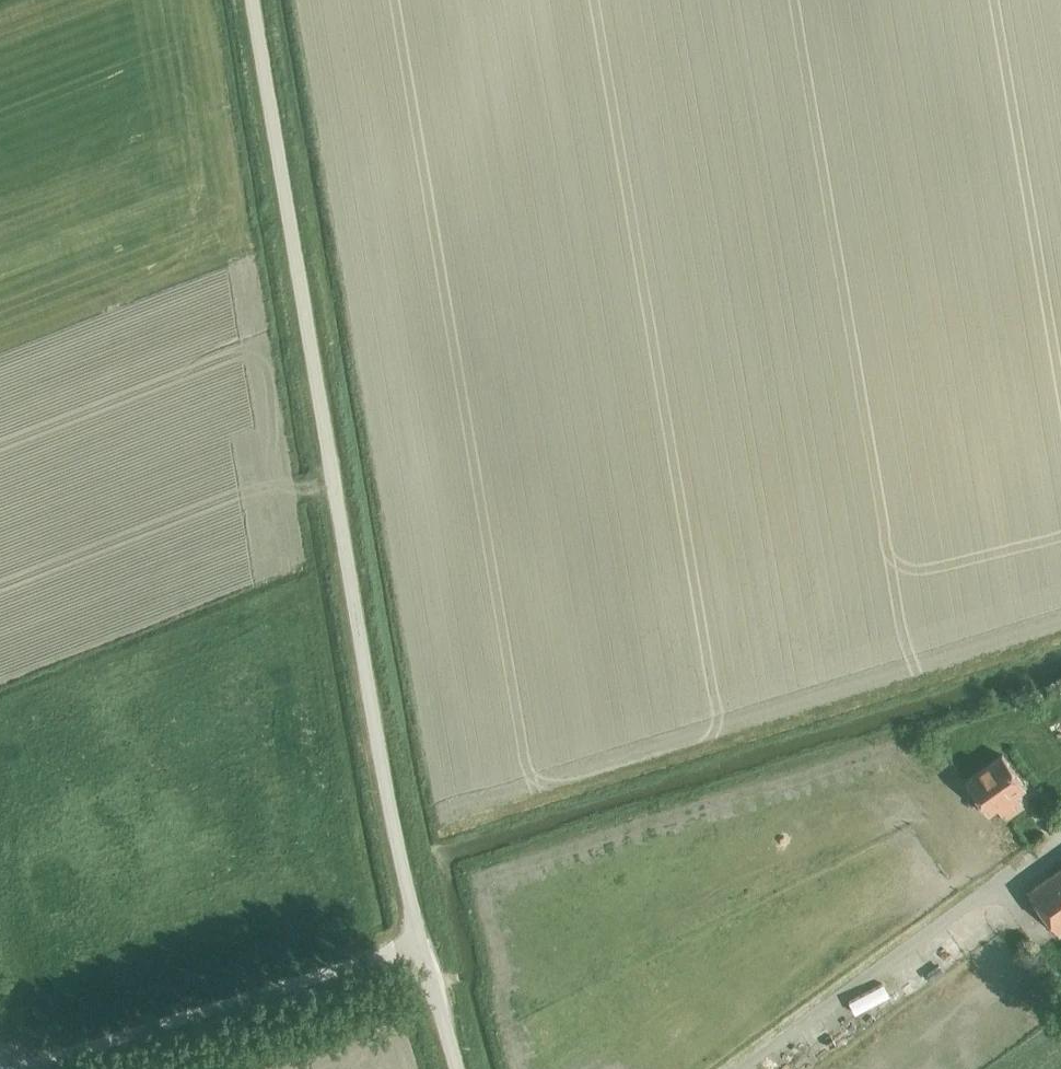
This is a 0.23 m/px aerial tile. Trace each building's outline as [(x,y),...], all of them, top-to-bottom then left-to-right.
[(1009,710),(1012,721),(1029,716),(1026,705),(1009,710)] [(995,809),(1002,819),(1022,805),(1015,795),(1024,789),(999,753),(963,779),(988,814),(995,809)] [(1057,937),(1060,934),(1060,867),(1025,893),(1057,937)]
